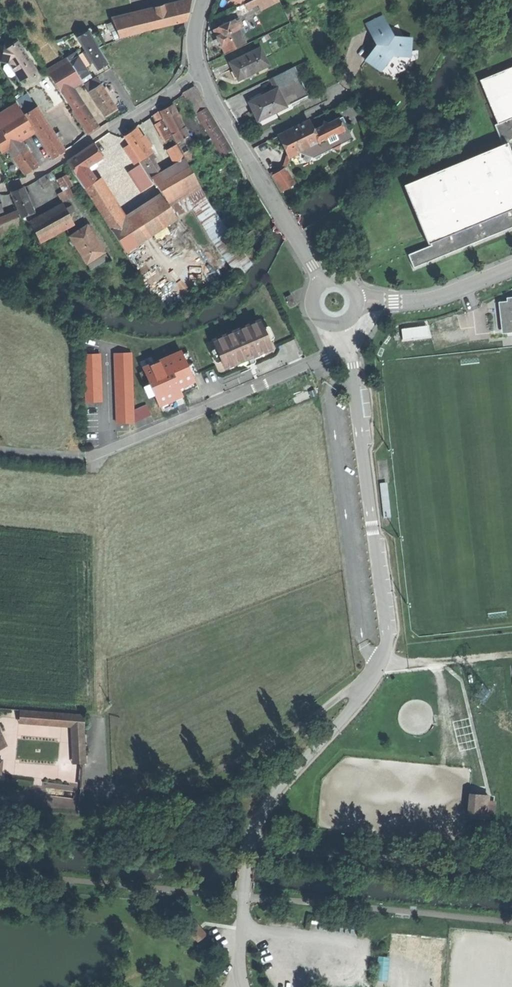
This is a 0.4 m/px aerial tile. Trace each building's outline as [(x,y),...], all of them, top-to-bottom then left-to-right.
[(247,9),(257,4),(260,10),(279,1),(279,0),(251,0),(244,4),(247,9)] [(137,18),(140,32),(185,22),(189,5),(137,18)] [(373,65),(381,71),(391,55),(410,57),(411,38),(393,37),(383,16),(366,24),(369,30),(371,29),(375,37),(373,38),(376,45),(366,61),(373,65)] [(119,37),(140,32),(137,18),(113,23),(119,37)] [(219,42),(224,52),(245,42),(238,28),(242,26),(239,20),(235,22),(234,19),(213,29),(219,42)] [(93,62),(97,68),(102,65),(107,62),(88,31),(78,38),(86,51),(93,62)] [(1,61),(9,62),(20,81),(29,75),(37,70),(26,54),(23,53),(24,50),(18,41),(13,45),(5,43),(1,61)] [(234,72),(238,80),(269,64),(261,47),(229,62),(234,72)] [(90,63),(93,62),(86,51),(84,52),(90,63)] [(85,67),(90,63),(84,52),(78,56),(85,67)] [(89,73),(85,67),(78,56),(75,58),(73,54),(47,70),(51,76),(60,91),(61,91),(71,85),(80,79),(89,73)] [(496,122),(511,116),(511,65),(478,79),(496,122)] [(271,77),(277,88),(286,106),(259,119),(261,123),(292,108),(291,104),(309,95),(294,66),(271,77)] [(92,79),(89,73),(80,79),(83,84),(92,79)] [(65,99),(60,91),(51,76),(14,100),(17,104),(18,103),(25,113),(41,103),(47,111),(65,99)] [(97,77),(85,84),(89,91),(101,84),(97,77)] [(103,88),(101,84),(89,91),(93,97),(104,90),(103,88)] [(83,104),(71,85),(61,91),(73,110),(83,104)] [(186,91),(198,113),(207,108),(194,86),(186,91)] [(106,87),(103,88),(104,90),(109,97),(112,95),(106,87)] [(254,111),(258,120),(259,119),(286,106),(277,88),(249,102),(254,111)] [(109,97),(104,90),(93,97),(105,115),(109,113),(116,109),(109,97)] [(97,126),(83,104),(73,110),(87,133),(92,130),(97,126)] [(165,108),(160,111),(172,134),(180,130),(184,128),(173,104),(165,108)] [(37,107),(25,114),(53,158),(58,155),(65,150),(57,138),(55,134),(37,107)] [(33,131),(18,108),(0,119),(0,127),(2,130),(0,132),(0,147),(2,151),(8,147),(21,139),(27,135),(33,131)] [(220,132),(208,110),(199,115),(211,137),(220,132)] [(151,115),(155,124),(163,120),(158,111),(151,115)] [(500,142),(504,140),(511,158),(511,116),(496,122),(493,124),(500,142)] [(321,127),(313,131),(318,142),(308,147),(323,152),(332,148),(337,150),(339,144),(352,138),(349,131),(351,125),(345,123),(342,117),(329,123),(323,121),(321,127)] [(155,124),(165,142),(173,137),(163,120),(155,124)] [(284,146),(289,156),(298,151),(303,153),(305,148),(308,147),(318,142),(313,131),(308,121),(279,135),(284,146)] [(148,156),(152,152),(136,128),(129,133),(124,136),(129,144),(140,160),(140,161),(148,156)] [(184,137),(180,130),(172,134),(176,141),(184,137)] [(230,151),(220,132),(211,137),(221,156),(223,155),(230,151)] [(187,135),(184,137),(176,141),(183,153),(195,146),(188,134),(187,135)] [(25,145),(21,139),(8,147),(13,156),(26,148),(25,145)] [(400,183),(425,242),(428,241),(511,206),(511,158),(504,140),(500,142),(400,183)] [(28,143),(25,145),(26,148),(30,153),(33,151),(28,143)] [(67,161),(84,188),(96,180),(87,166),(102,157),(93,143),(82,151),(67,161)] [(134,164),(140,160),(129,144),(124,148),(134,164)] [(168,149),(173,158),(180,154),(175,145),(168,149)] [(305,148),(303,153),(313,157),(323,152),(308,147),(305,148)] [(30,153),(26,148),(13,156),(25,174),(30,170),(38,166),(30,153)] [(234,158),(230,151),(223,155),(227,161),(234,158)] [(173,158),(177,167),(185,162),(181,153),(180,154),(173,158)] [(160,176),(148,156),(140,161),(153,180),(160,176)] [(177,167),(160,176),(153,180),(167,200),(198,182),(186,161),(185,162),(177,167)] [(271,176),(280,191),(295,182),(286,167),(271,176)] [(58,178),(64,190),(59,193),(64,202),(76,195),(71,185),(75,183),(69,172),(58,178)] [(39,179),(44,187),(51,182),(46,174),(39,179)] [(199,182),(209,200),(217,195),(207,177),(199,182)] [(84,188),(111,229),(123,221),(96,180),(84,188)] [(191,207),(206,197),(198,182),(167,200),(177,215),(191,207)] [(27,186),(24,188),(29,200),(32,198),(27,186)] [(12,192),(22,216),(34,211),(31,205),(29,200),(24,188),(23,187),(16,190),(12,192)] [(162,196),(149,205),(163,226),(176,217),(162,196)] [(213,210),(206,197),(191,207),(212,240),(227,230),(214,209),(213,210)] [(33,229),(38,239),(73,221),(70,214),(66,208),(65,204),(30,222),(33,229)] [(75,211),(72,205),(66,208),(70,214),(75,211)] [(111,229),(125,250),(163,226),(149,205),(123,221),(111,229)] [(10,209),(13,216),(18,214),(19,213),(16,206),(10,209)] [(428,241),(430,245),(407,254),(413,268),(511,227),(511,206),(428,241)] [(23,227),(18,214),(13,216),(0,221),(0,237),(23,227)] [(70,236),(87,263),(105,252),(88,225),(70,236)] [(290,308),(295,305),(291,295),(285,298),(290,308)] [(497,302),(500,333),(511,332),(511,297),(505,297),(505,301),(497,302)] [(264,335),(257,320),(212,341),(224,369),(243,360),(252,356),(270,348),(264,335)] [(120,332),(116,343),(131,348),(134,336),(120,332)] [(162,405),(189,395),(186,387),(200,382),(186,346),(146,362),(162,405)] [(115,351),(117,423),(137,422),(134,350),(115,351)] [(109,367),(94,368),(96,436),(111,436),(109,367)] [(83,715),(19,710),(18,719),(70,723),(82,724),(83,715)] [(69,728),(70,723),(18,719),(17,724),(69,728)] [(86,764),(82,724),(70,723),(69,728),(72,764),(86,764)] [(84,782),(85,769),(74,768),(73,781),(84,782)] [(474,817),(486,817),(487,796),(475,794),(475,802),(474,817)] [(190,931),(196,938),(199,936),(201,939),(206,935),(198,925),(190,931)] [(374,978),(388,981),(393,956),(378,954),(374,978)]
